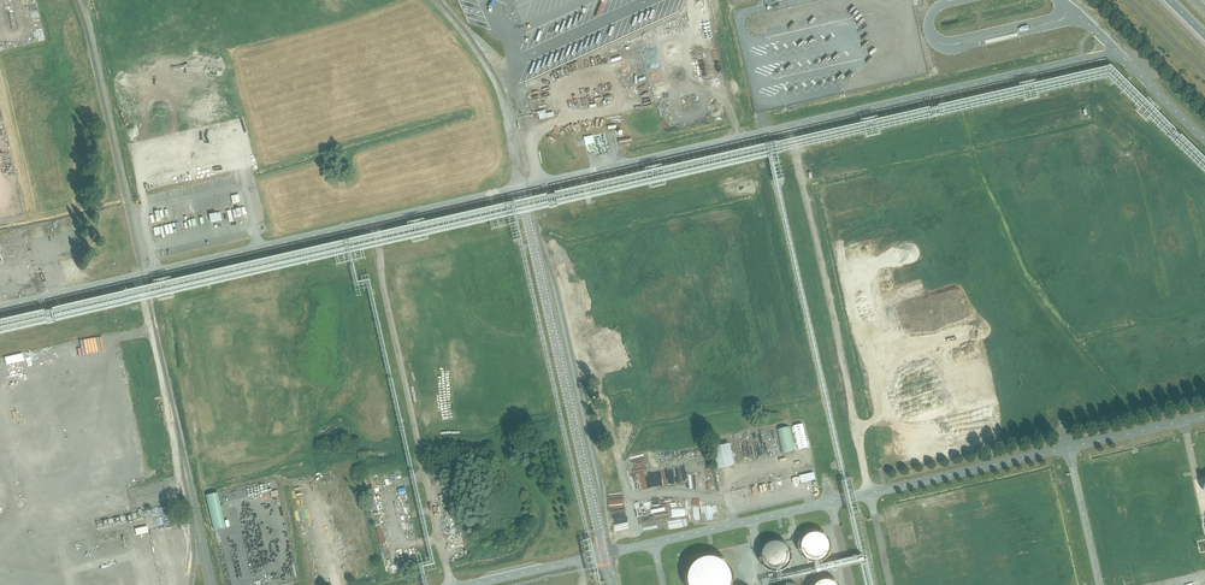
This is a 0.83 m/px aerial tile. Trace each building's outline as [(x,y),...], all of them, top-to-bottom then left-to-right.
[(545,111),(537,113),(537,115),(539,115),(540,120),(554,117),(553,113),(546,115),(545,111)] [(594,138),(593,136),(584,138),(586,146),(595,143),(594,138)] [(607,136),(594,138),(595,143),(586,146),(588,154),(595,153),(596,157),(610,154),(607,136)] [(857,514),(861,513),(854,480),(848,480),(778,182),(785,180),(779,156),(769,159),(860,559),(822,568),(820,560),(825,558),(828,554),(829,549),(829,544),(826,539),(821,535),(815,533),(810,534),(806,537),(803,540),(801,545),(802,550),(804,555),(807,558),(809,560),(813,561),(815,569),(783,577),(781,569),(785,567),(787,563),(789,560),(790,555),(789,551),(786,547),(783,545),(779,542),(774,543),(769,544),(766,546),(763,550),(762,555),(762,559),(764,564),(767,568),(771,570),(776,571),(777,578),(763,582),(763,584),(769,584),(861,564),(865,584),(874,584),(857,514)] [(220,213),(210,214),(211,222),(221,220),(220,213)] [(803,424),(793,426),(798,449),(808,447),(803,424)] [(795,451),(790,427),(777,430),(782,454),(795,451)] [(734,465),(730,444),(713,448),(717,469),(734,465)] [(448,469),(440,471),(442,480),(450,478),(448,469)] [(813,473),(799,476),(801,483),(815,480),(813,473)] [(643,475),(638,476),(641,489),(647,488),(643,475)] [(439,496),(440,501),(454,497),(453,492),(439,496)] [(148,533),(147,526),(135,529),(136,536),(148,533)] [(731,584),(731,581),(731,577),(730,573),(729,569),(726,565),(724,563),(720,560),(716,559),(712,558),(708,558),(703,559),(699,560),(695,563),(693,566),(690,570),(689,573),(688,577),(688,581),(688,584),(730,584),(731,584)]
